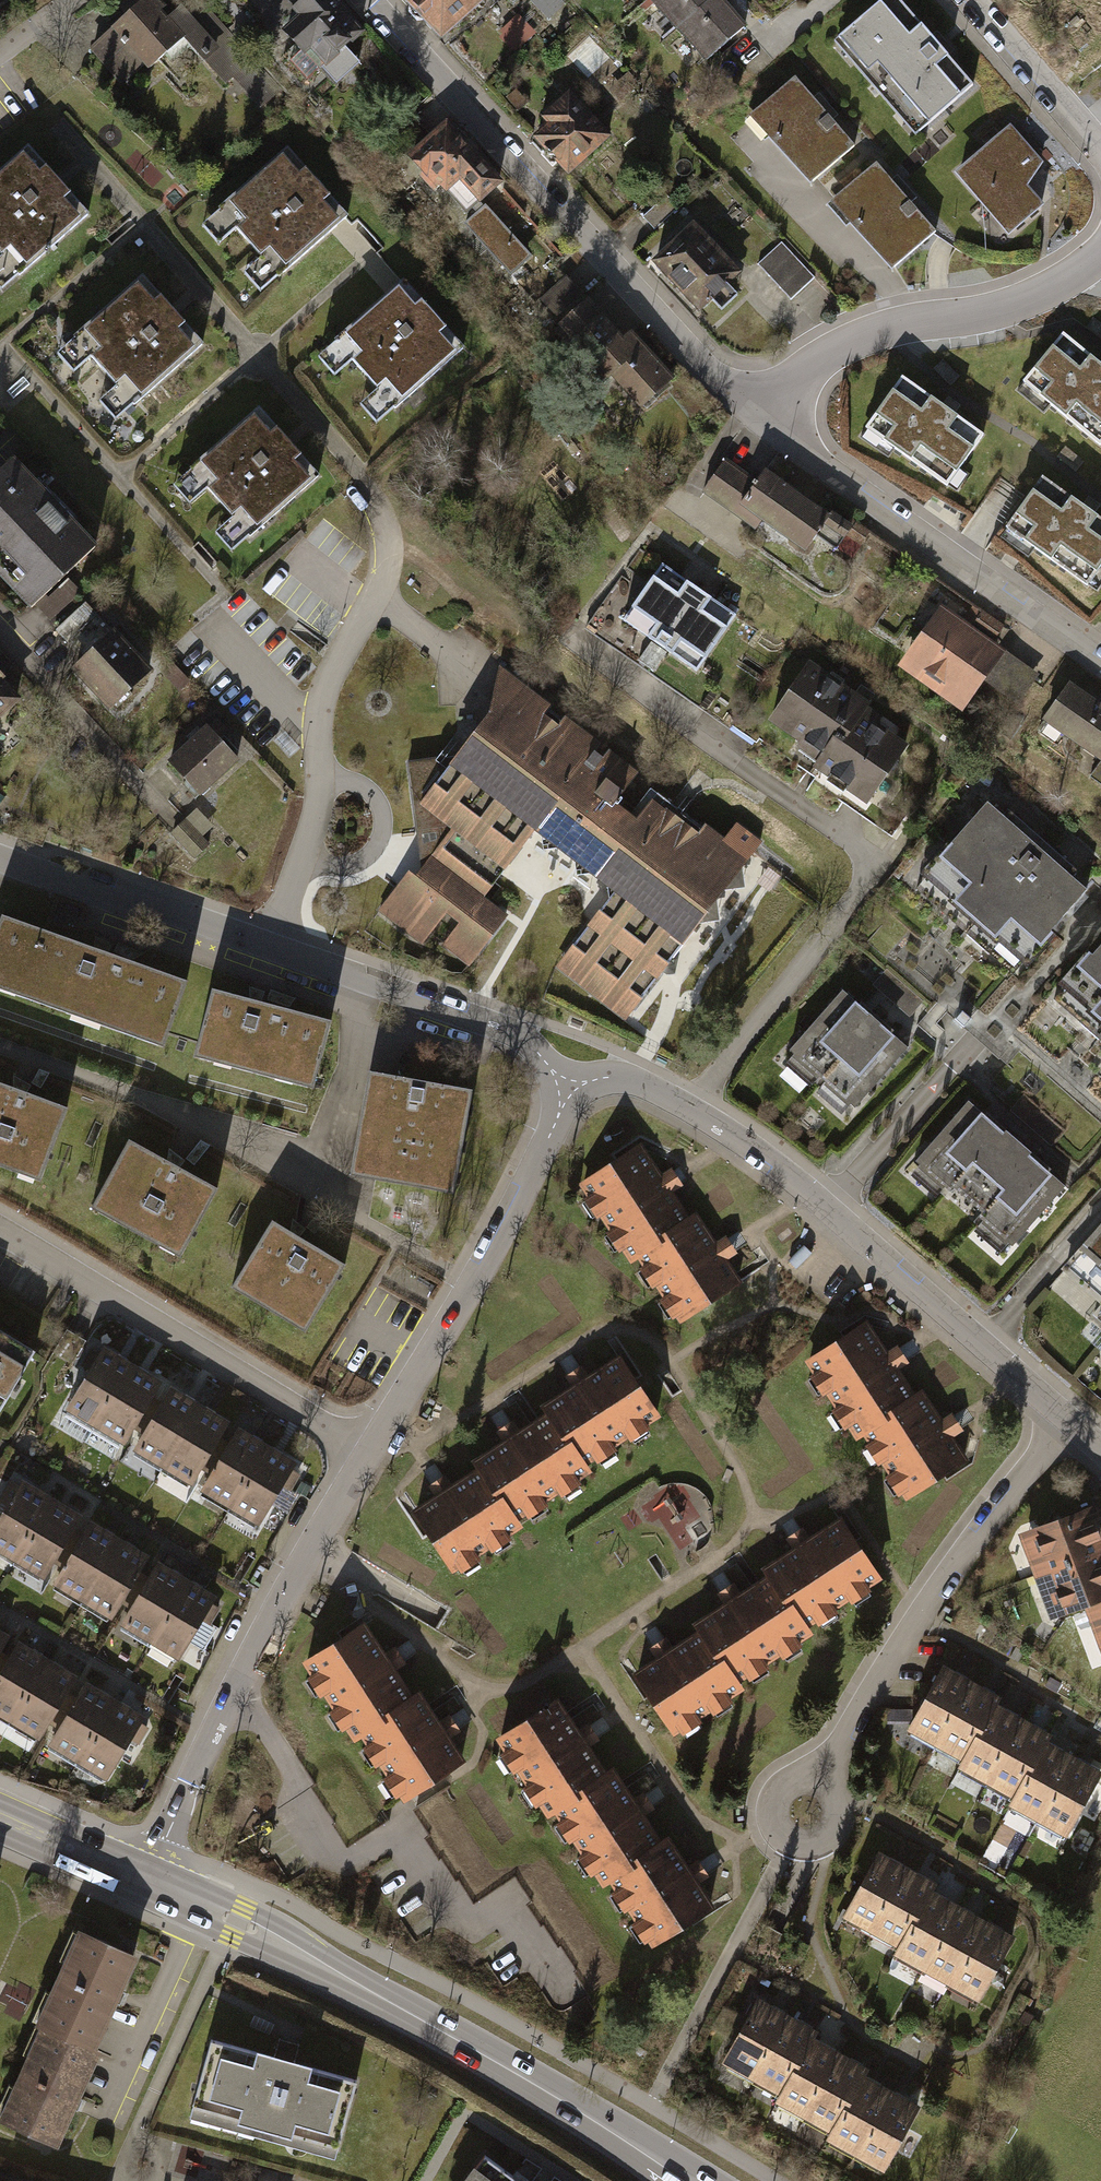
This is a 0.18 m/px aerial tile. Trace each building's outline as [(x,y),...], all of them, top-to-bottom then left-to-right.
[(86,50),(119,87),(142,66),(146,70),(181,39),(224,88),(232,80),(259,110),(282,90),(201,0),(188,0),(166,20),(157,11),(164,5),(159,0),(141,0),(86,50)] [(337,0),(299,0),(289,9),(295,16),(279,31),(302,55),(304,54),(334,86),(358,64),(345,48),(364,31),(337,0)] [(445,42),(486,0),(401,0),(445,42)] [(712,0),(630,0),(703,73),(744,32),(712,0)] [(840,40),(921,134),(976,87),(902,0),(886,0),(840,40)] [(514,51),(537,33),(522,14),(499,33),(514,51)] [(854,147),(799,83),(759,118),(814,182),(854,147)] [(611,136),(569,90),(539,117),(545,124),(531,137),(568,176),(611,136)] [(503,183),(446,120),(405,157),(421,174),(417,177),(432,193),(438,188),(445,195),(457,183),(478,206),(503,183)] [(1045,172),(1007,130),(956,176),(1015,239),(1045,211),(1026,190),(1045,172)] [(29,156),(0,183),(0,271),(14,287),(88,219),(29,156)] [(343,225),(284,161),(211,229),(270,292),(343,225)] [(933,230),(877,168),(838,203),(894,265),(933,230)] [(514,277),(536,256),(488,205),(466,226),(514,277)] [(736,277),(691,224),(650,258),(695,311),(736,277)] [(815,279),(785,247),(762,269),(792,301),(815,279)] [(566,275),(539,300),(555,317),(582,293),(566,275)] [(202,348),(143,285),(70,352),(128,416),(202,348)] [(465,355),(406,291),(333,359),(391,422),(465,355)] [(631,330),(624,336),(588,297),(557,326),(585,357),(578,363),(599,386),(611,376),(641,408),(674,377),(631,330)] [(1065,342),(1026,392),(1100,450),(1100,371),(1065,342)] [(985,441),(904,386),(870,437),(951,492),(985,441)] [(317,483),(259,420),(185,487),(244,551),(317,483)] [(827,518),(729,453),(704,489),(802,555),(827,518)] [(13,460),(0,472),(0,572),(30,604),(93,544),(13,460)] [(1045,488),(1011,540),(1095,596),(1100,587),(1100,526),(1045,488)] [(736,615),(664,566),(628,618),(701,667),(736,615)] [(160,671),(88,602),(60,631),(86,656),(73,670),(119,714),(160,671)] [(1003,649),(936,605),(898,663),(965,707),(1003,649)] [(913,731),(812,661),(768,723),(869,794),(913,731)] [(634,771),(501,667),(491,712),(457,756),(404,760),(419,867),(380,913),(418,943),(443,911),(456,921),(438,945),(465,965),(504,914),(479,896),(532,828),(569,856),(612,801),(634,771)] [(0,683),(0,714),(15,699),(0,683)] [(1070,685),(1041,727),(1100,768),(1100,706),(1070,685)] [(239,762),(208,728),(169,764),(201,798),(239,762)] [(612,801),(569,856),(613,891),(556,965),(621,1016),(744,859),(650,786),(628,814),(612,801)] [(1083,884),(982,803),(919,882),(1020,963),(1083,884)] [(218,834),(197,812),(174,835),(195,857),(218,834)] [(5,915),(0,928),(0,989),(161,1045),(185,978),(5,915)] [(1057,994),(1100,1034),(1100,946),(1057,994)] [(910,1050),(845,991),(789,1052),(853,1111),(910,1050)] [(328,1020),(212,992),(197,1055),(312,1084),(328,1020)] [(469,1089),(371,1073),(355,1172),(453,1187),(469,1089)] [(0,1084),(0,1164),(41,1178),(66,1107),(0,1084)] [(1064,1187),(974,1104),(915,1168),(1005,1251),(1064,1187)] [(217,1189),(125,1141),(91,1205),(183,1253),(217,1189)] [(635,1145),(575,1184),(623,1259),(683,1220),(635,1145)] [(691,1215),(631,1254),(674,1321),(735,1282),(691,1215)] [(1059,1269),(1100,1300),(1100,1219),(1059,1269)] [(344,1265),(273,1221),(236,1281),(307,1325),(344,1265)] [(860,1323),(800,1361),(849,1436),(909,1398),(860,1323)] [(0,1331),(0,1404),(32,1349),(0,1331)] [(132,1369),(104,1352),(68,1411),(96,1428),(132,1369)] [(660,1423),(619,1362),(543,1412),(547,1418),(585,1474),(595,1468),(598,1473),(618,1460),(614,1454),(628,1444),(632,1450),(650,1438),(646,1432),(660,1423)] [(158,1385),(132,1369),(96,1428),(123,1443),(132,1428),(150,1398),(158,1385)] [(199,1409),(171,1392),(163,1406),(145,1436),(136,1451),(165,1468),(199,1409)] [(917,1393),(857,1432),(900,1499),(960,1460),(917,1393)] [(132,1428),(145,1436),(163,1406),(150,1398),(132,1428)] [(225,1424),(199,1409),(165,1468),(190,1483),(199,1467),(217,1437),(225,1424)] [(585,1474),(547,1418),(470,1469),(475,1476),(508,1526),(514,1521),(521,1517),(529,1529),(550,1515),(546,1509),(559,1500),(563,1506),(582,1494),(578,1487),(588,1480),(585,1474)] [(267,1448),(238,1432),(231,1445),(213,1475),(204,1491),(232,1507),(267,1448)] [(199,1467),(213,1475),(231,1445),(217,1437),(199,1467)] [(293,1464),(267,1448),(232,1507),(258,1523),(293,1464)] [(508,1526),(475,1476),(410,1519),(450,1580),(458,1575),(461,1581),(481,1568),(477,1563),(489,1555),(494,1561),(513,1549),(509,1543),(522,1534),(514,1521),(508,1526)] [(20,1486),(0,1520),(0,1555),(13,1563),(50,1503),(20,1486)] [(1020,1529),(1048,1615),(1092,1601),(1100,1629),(1100,1504),(1100,1502),(1020,1529)] [(79,1520),(50,1503),(13,1563),(42,1581),(52,1564),(70,1535),(79,1520)] [(860,1528),(841,1507),(760,1558),(768,1565),(809,1620),(882,1570),(860,1528)] [(120,1545),(92,1528),(83,1542),(66,1572),(56,1588),(84,1605),(120,1545)] [(52,1564),(66,1572),(83,1542),(70,1535),(52,1564)] [(146,1560),(120,1545),(84,1605),(110,1620),(119,1604),(137,1574),(146,1560)] [(809,1620),(768,1565),(694,1613),(698,1620),(741,1674),(813,1626),(809,1620)] [(185,1583),(159,1568),(151,1582),(133,1612),(124,1628),(150,1643),(185,1583)] [(119,1604),(133,1612),(151,1582),(137,1574),(119,1604)] [(211,1598),(185,1583),(150,1643),(176,1658),(211,1598)] [(741,1674),(698,1620),(632,1663),(653,1685),(676,1727),(745,1681),(741,1674)] [(357,1625),(297,1664),(345,1739),(405,1700),(357,1625)] [(20,1647),(12,1661),(0,1681),(0,1718),(11,1724),(47,1663),(20,1647)] [(12,1661),(0,1654),(0,1681),(12,1661)] [(74,1679),(47,1663),(11,1724),(38,1740),(48,1723),(65,1693),(74,1679)] [(945,1670),(908,1737),(1070,1826),(1100,1770),(1100,1756),(945,1670)] [(112,1701),(85,1686),(77,1700),(60,1729),(49,1747),(76,1763),(112,1701)] [(526,1700),(495,1730),(540,1800),(603,1759),(591,1739),(599,1735),(590,1717),(580,1722),(559,1688),(526,1700)] [(48,1723),(60,1729),(77,1700),(65,1693),(48,1723)] [(413,1695),(353,1734),(396,1801),(456,1762),(413,1695)] [(141,1719),(112,1701),(76,1763),(105,1780),(141,1719)] [(603,1759),(540,1800),(546,1810),(553,1805),(595,1869),(658,1828),(646,1809),(655,1804),(643,1786),(635,1791),(611,1754),(603,1759)] [(658,1828),(595,1869),(602,1879),(610,1875),(651,1938),(714,1897),(701,1877),(710,1871),(698,1854),(689,1860),(665,1823),(658,1828)] [(1018,1934),(879,1858),(842,1925),(981,2001),(1018,1934)] [(139,1941),(77,1914),(35,2010),(40,2013),(97,2037),(139,1941)] [(925,2093),(757,1997),(718,2064),(886,2161),(925,2093)] [(40,2013),(0,2104),(0,2108),(60,2134),(101,2040),(97,2037),(40,2013)] [(345,2081),(211,2049),(193,2126),(327,2158),(345,2081)] [(478,2156),(460,2180),(513,2180),(478,2156)]
